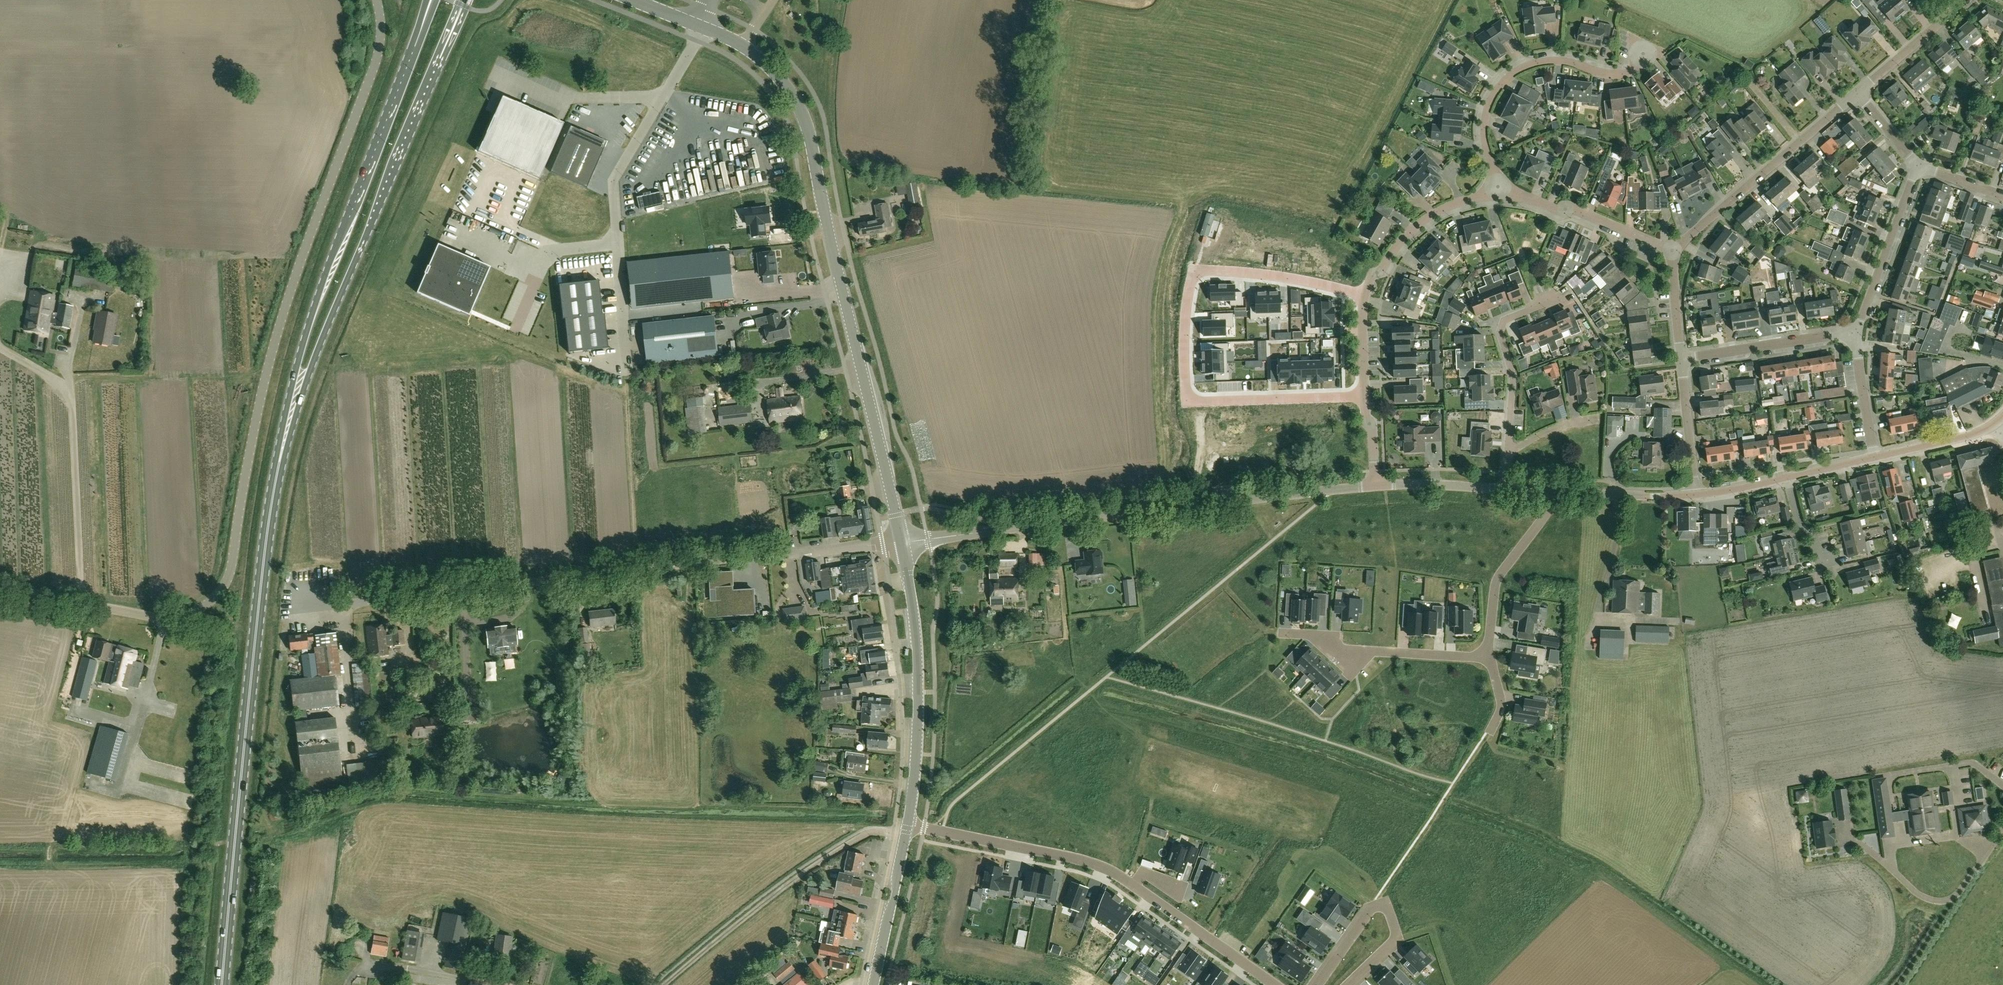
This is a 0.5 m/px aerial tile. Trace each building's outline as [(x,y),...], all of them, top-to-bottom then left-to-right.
[(1856,8),(1860,4),(1856,0),(1852,0),(1850,2),(1856,8)] [(1865,5),(1875,17),(1878,14),(1883,10),(1893,22),(1901,15),(1888,0),(1881,0),(1877,3),(1874,0),(1871,0),(1865,5)] [(1901,15),(1909,8),(1902,0),(1888,0),(1901,15)] [(776,15),(780,7),(776,5),(772,12),(776,15)] [(1863,15),(1867,12),(1861,5),(1857,8),(1863,15)] [(1542,8),(1524,10),(1527,35),(1545,33),(1544,24),(1546,22),(1556,21),(1555,7),(1542,9),(1542,8)] [(1975,17),(1984,27),(1989,23),(2002,31),(2002,15),(1987,7),(1975,17)] [(1823,34),(1830,28),(1819,15),(1813,20),(1823,34)] [(1870,41),(1868,37),(1872,34),(1872,35),(1878,30),(1868,18),(1858,26),(1856,24),(1843,35),(1858,51),(1870,41)] [(1478,37),(1488,53),(1489,52),(1494,60),(1499,57),(1500,58),(1506,55),(1505,53),(1506,52),(1501,44),(1512,36),(1502,21),(1478,37)] [(1578,41),(1587,43),(1587,42),(1593,43),(1592,44),(1601,46),(1604,35),(1610,37),(1613,25),(1600,22),(1599,28),(1582,24),(1580,31),(1578,31),(1576,32),(1575,37),(1576,39),(1578,39),(1578,41)] [(1966,50),(1981,37),(1969,22),(1954,35),(1966,50)] [(1823,55),(1835,69),(1836,70),(1846,62),(1837,52),(1843,47),(1834,37),(1824,45),(1828,51),(1823,55)] [(1948,65),(1956,58),(1958,57),(1945,42),(1930,55),(1942,70),(1946,74),(1952,69),(1948,65)] [(1447,43),(1442,51),(1452,57),(1457,49),(1447,43)] [(1683,75),(1678,79),(1687,90),(1698,81),(1691,73),(1697,68),(1684,52),(1672,63),(1683,75)] [(1825,77),(1835,69),(1823,55),(1822,53),(1816,58),(1812,53),(1802,62),(1811,72),(1817,67),(1825,77)] [(1755,65),(1756,64),(1749,59),(1746,64),(1752,69),(1755,65)] [(1985,71),(1975,59),(1970,64),(1980,75),(1985,71)] [(1936,75),(1924,60),(1905,77),(1917,91),(1936,75)] [(1474,74),(1476,75),(1480,68),(1469,61),(1465,68),(1463,66),(1453,81),(1470,92),(1478,80),(1473,76),(1474,74)] [(1780,90),(1793,106),(1805,97),(1793,82),(1799,77),(1795,73),(1801,68),(1796,62),(1780,75),(1787,84),(1780,90)] [(1975,79),(1980,75),(1970,64),(1966,67),(1975,79)] [(1647,84),(1660,100),(1667,94),(1671,99),(1681,91),(1673,81),(1668,85),(1659,74),(1647,84)] [(1543,77),(1536,79),(1537,85),(1545,84),(1543,77)] [(1554,88),(1545,87),(1548,101),(1553,101),(1553,102),(1559,103),(1558,107),(1571,109),(1571,105),(1571,103),(1577,103),(1579,83),(1574,82),(1573,80),(1569,79),(1567,81),(1566,89),(1561,89),(1554,88)] [(1579,83),(1577,103),(1583,104),(1583,105),(1589,106),(1601,107),(1602,93),(1595,92),(1592,92),(1592,84),(1590,82),(1586,81),(1584,83),(1579,83)] [(1431,84),(1427,92),(1432,94),(1435,86),(1431,84)] [(1895,108),(1908,97),(1896,84),(1884,94),(1895,108)] [(1637,88),(1624,90),(1626,108),(1631,108),(1632,110),(1633,112),(1635,114),(1637,114),(1647,113),(1645,99),(1638,100),(1637,88)] [(1509,100),(1506,106),(1529,117),(1542,94),(1532,89),(1527,98),(1526,97),(1523,98),(1522,99),(1514,95),(1512,98),(1511,98),(1510,99),(1509,100)] [(1626,108),(1624,90),(1611,91),(1612,105),(1606,106),(1607,120),(1614,119),(1613,110),(1626,108)] [(1440,114),(1440,120),(1463,122),(1464,109),(1457,108),(1457,101),(1436,99),(1434,113),(1440,114)] [(1925,109),(1934,120),(1935,118),(1939,110),(1936,106),(1933,109),(1925,100),(1920,104),(1925,109)] [(1743,120),(1757,137),(1767,128),(1759,118),(1764,114),(1755,103),(1745,111),(1750,117),(1745,121),(1744,119),(1743,120)] [(1522,133),(1529,117),(1506,106),(1505,108),(1503,113),(1503,115),(1502,118),(1512,123),(1510,127),(1508,126),(1504,135),(1514,140),(1519,131),(1522,133)] [(1696,106),(1693,109),(1697,114),(1701,111),(1696,106)] [(1934,120),(1925,109),(1922,111),(1927,117),(1919,124),(1919,125),(1917,127),(1914,124),(1908,128),(1914,137),(1923,130),(1927,127),(1934,120)] [(1984,120),(1986,115),(1980,113),(1978,118),(1973,133),(1979,135),(1984,120)] [(1757,137),(1743,120),(1738,124),(1733,119),(1723,127),(1732,138),(1737,134),(1746,144),(1755,136),(1757,137)] [(1840,139),(1845,145),(1864,129),(1855,119),(1843,129),(1847,133),(1840,139)] [(1463,122),(1440,120),(1439,126),(1433,125),(1432,139),(1453,141),(1454,134),(1461,135),(1463,122)] [(1960,136),(1947,131),(1948,128),(1937,124),(1932,138),(1942,142),(1940,148),(1954,153),(1960,136)] [(606,141),(569,126),(549,171),(585,187),(606,141)] [(1873,140),(1864,129),(1845,145),(1850,149),(1854,155),(1861,150),(1873,140)] [(1733,158),(1724,147),(1729,143),(1719,130),(1704,142),(1716,157),(1711,160),(1718,168),(1722,164),(1723,166),(1733,158)] [(1416,135),(1421,141),(1426,137),(1421,131),(1416,135)] [(1991,141),(1983,164),(1996,168),(1998,161),(2000,162),(2002,155),(2002,154),(1996,152),(1999,144),(2002,134),(1995,131),(1991,141)] [(1655,138),(1660,146),(1666,142),(1661,134),(1655,138)] [(1821,147),(1829,157),(1838,149),(1830,139),(1821,147)] [(1970,159),(1983,164),(1991,141),(1986,139),(1983,147),(1976,144),(1970,159)] [(1876,168),(1888,158),(1879,147),(1867,157),(1860,163),(1865,168),(1872,163),(1876,168)] [(1540,150),(1536,158),(1529,155),(1522,171),(1538,179),(1544,166),(1551,169),(1556,157),(1540,150)] [(1639,153),(1632,151),(1630,158),(1638,160),(1639,153)] [(1577,155),(1570,152),(1564,167),(1570,170),(1565,184),(1570,186),(1571,190),(1575,188),(1580,190),(1589,169),(1574,162),(1577,155)] [(1443,169),(1438,164),(1431,158),(1425,153),(1417,162),(1422,166),(1416,172),(1421,176),(1435,190),(1440,184),(1439,183),(1442,179),(1438,175),(1443,169)] [(1815,154),(1804,162),(1815,175),(1818,179),(1818,178),(1823,175),(1820,171),(1826,166),(1825,166),(1826,165),(1827,163),(1824,159),(1822,159),(1820,160),(1815,154)] [(1644,173),(1650,171),(1646,156),(1641,158),(1644,173)] [(1842,172),(1856,160),(1852,156),(1838,168),(1842,172)] [(1897,168),(1888,158),(1876,168),(1885,178),(1883,179),(1887,184),(1896,177),(1892,172),(1897,168)] [(1856,160),(1842,172),(1846,177),(1860,165),(1856,160)] [(1696,169),(1685,175),(1686,176),(1695,194),(1707,188),(1701,177),(1708,173),(1701,161),(1694,165),(1696,169)] [(1815,175),(1804,162),(1794,171),(1805,184),(1815,175)] [(1455,177),(1464,168),(1459,163),(1450,172),(1455,177)] [(1669,174),(1667,166),(1659,169),(1661,177),(1669,174)] [(1684,200),(1695,194),(1686,176),(1685,175),(1681,167),(1674,171),(1677,175),(1665,181),(1672,193),(1679,190),(1684,200)] [(1435,190),(1421,176),(1416,172),(1410,178),(1406,173),(1397,182),(1402,187),(1409,194),(1414,199),(1420,193),(1424,198),(1428,194),(1429,195),(1435,190)] [(1625,204),(1628,197),(1629,183),(1621,180),(1619,186),(1609,182),(1613,175),(1606,172),(1600,185),(1606,188),(1600,202),(1614,208),(1617,201),(1625,204)] [(1848,185),(1850,182),(1842,173),(1838,177),(1846,187),(1848,185)] [(1786,178),(1776,186),(1787,200),(1797,191),(1786,178)] [(1864,178),(1862,183),(1863,184),(1874,189),(1876,183),(1864,178)] [(907,188),(910,205),(921,203),(917,182),(907,184),(906,179),(897,181),(898,190),(907,188)] [(1863,184),(1862,183),(1851,179),(1850,182),(1848,185),(1861,190),(1863,184)] [(1932,189),(1927,202),(1942,207),(1947,209),(1952,196),(1949,195),(1952,188),(1936,182),(1933,189),(1932,189)] [(2000,193),(2002,191),(2002,184),(2001,182),(1995,188),(2000,193)] [(1633,211),(1647,211),(1647,193),(1641,193),(1641,186),(1641,184),(1640,183),(1638,183),(1629,183),(1628,197),(1633,197),(1633,211)] [(1647,193),(1647,211),(1661,210),(1661,200),(1668,198),(1663,184),(1659,186),(1661,192),(1647,193)] [(1879,185),(1877,189),(1890,196),(1892,191),(1879,185)] [(1791,204),(1787,200),(1776,186),(1766,195),(1777,208),(1781,212),(1791,204)] [(1964,202),(1958,219),(1965,222),(1969,210),(1974,196),(1968,193),(1961,191),(1959,197),(1961,201),(1964,202)] [(644,195),(637,197),(640,209),(663,204),(661,192),(652,194),(644,195)] [(1864,195),(1859,206),(1879,214),(1884,202),(1867,194),(1864,195)] [(1817,195),(1812,199),(1820,209),(1824,205),(1817,195)] [(1829,203),(1833,207),(1838,203),(1836,202),(1838,200),(1835,197),(1829,203)] [(1807,203),(1816,213),(1820,209),(1812,199),(1807,203)] [(1363,236),(1380,246),(1392,223),(1388,221),(1394,209),(1381,202),(1377,209),(1374,214),(1375,214),(1363,236)] [(1757,202),(1747,211),(1757,223),(1761,220),(1762,221),(1764,220),(1768,225),(1773,220),(1767,214),(1757,202)] [(1947,209),(1942,207),(1927,202),(1920,221),(1940,229),(1947,209)] [(875,222),(860,224),(862,236),(876,234),(876,228),(879,228),(880,229),(886,228),(893,227),(889,204),(876,206),(879,220),(874,221),(875,222)] [(1874,227),(1879,214),(1859,206),(1859,207),(1864,209),(1861,215),(1856,213),(1854,218),(1859,221),(1874,227)] [(1988,218),(1991,210),(1981,206),(1975,223),(1982,226),(1986,217),(1988,218)] [(765,223),(771,222),(769,207),(746,210),(747,225),(751,224),(753,237),(765,235),(765,223)] [(1829,213),(1846,221),(1848,215),(1837,210),(1836,211),(1831,209),(1829,213)] [(1969,210),(1965,222),(1970,224),(1975,212),(1969,210)] [(1757,223),(1747,211),(1736,220),(1746,232),(1757,223)] [(1843,227),(1846,221),(1829,213),(1827,219),(1843,227)] [(1785,214),(1780,219),(1783,223),(1791,232),(1800,225),(1797,221),(1793,224),(1785,214)] [(1786,236),(1791,232),(1783,223),(1780,219),(1775,223),(1786,236)] [(1477,222),(1482,243),(1488,241),(1489,247),(1503,245),(1500,231),(1493,233),(1491,221),(1486,221),(1478,222),(1477,222)] [(1476,244),(1482,243),(1477,222),(1470,224),(1465,227),(1468,238),(1461,240),(1464,253),(1477,250),(1476,244)] [(1919,224),(1914,237),(1928,242),(1933,230),(1919,224)] [(1842,240),(1850,243),(1864,249),(1870,236),(1855,230),(1848,227),(1842,240)] [(1727,228),(1718,239),(1730,249),(1735,253),(1743,244),(1742,240),(1739,238),(1727,228)] [(1557,246),(1569,251),(1570,251),(1577,235),(1577,234),(1573,233),(1564,229),(1560,237),(1554,235),(1549,248),(1555,251),(1557,246)] [(1577,235),(1570,251),(1582,256),(1580,262),(1585,264),(1586,263),(1592,251),(1592,250),(1586,248),(1589,240),(1590,240),(1577,235)] [(1961,254),(1965,241),(1950,235),(1945,248),(1961,254)] [(1928,242),(1914,237),(1910,249),(1923,254),(1928,242)] [(1432,247),(1429,251),(1443,264),(1448,258),(1453,262),(1460,255),(1457,249),(1446,239),(1441,244),(1438,241),(1437,242),(1435,241),(1432,245),(1432,247)] [(1718,239),(1710,250),(1722,260),(1730,249),(1718,239)] [(1820,250),(1831,255),(1834,248),(1827,244),(1826,246),(1815,241),(1814,242),(1811,241),(1809,245),(1820,250)] [(1974,258),(1978,245),(1967,241),(1963,254),(1974,258)] [(1760,242),(1755,247),(1764,256),(1769,251),(1760,242)] [(1850,243),(1847,249),(1839,246),(1836,252),(1859,261),(1864,249),(1850,243)] [(1592,251),(1597,253),(1600,246),(1594,244),(1592,250),(1592,251)] [(438,245),(417,293),(469,316),(490,267),(438,245)] [(1773,253),(1774,257),(1778,259),(1782,257),(1785,250),(1783,247),(1779,245),(1776,247),(1773,253)] [(1764,256),(1755,247),(1751,251),(1760,260),(1764,256)] [(1929,256),(1923,254),(1910,249),(1905,261),(1919,266),(1924,268),(1929,256)] [(1829,261),(1831,255),(1820,250),(1817,256),(1829,261)] [(1957,254),(1953,252),(1952,252),(1948,250),(1946,257),(1950,258),(1949,263),(1953,264),(1957,254)] [(730,251),(637,260),(642,307),(735,298),(730,251)] [(1448,268),(1443,264),(1429,251),(1426,254),(1424,253),(1421,257),(1421,259),(1420,260),(1429,268),(1424,273),(1426,276),(1435,281),(1442,274),(1448,268)] [(774,252),(758,254),(760,276),(763,276),(764,284),(774,283),(773,275),(776,274),(774,252)] [(1590,263),(1598,274),(1615,260),(1610,254),(1608,257),(1603,252),(1590,263)] [(1960,264),(1971,268),(1974,260),(1963,256),(1960,264)] [(1598,274),(1608,285),(1623,271),(1619,267),(1620,266),(1615,260),(1598,274)] [(1850,283),(1855,271),(1833,261),(1830,269),(1838,272),(1835,277),(1850,283)] [(1905,261),(1901,274),(1914,279),(1919,266),(1905,261)] [(1992,265),(1981,261),(1979,268),(2002,277),(2002,276),(2002,269),(1992,265)] [(1776,274),(1788,272),(1787,267),(1774,262),(1776,274)] [(1713,282),(1717,269),(1702,264),(1698,277),(1713,282)] [(115,292),(118,272),(76,266),(73,286),(115,292)] [(1736,271),(1746,279),(1750,273),(1739,266),(1736,271)] [(1512,282),(1505,284),(1511,300),(1510,301),(1511,302),(1523,298),(1518,285),(1524,283),(1519,271),(1509,275),(1512,282)] [(1616,294),(1633,281),(1628,275),(1627,276),(1623,271),(1608,285),(1616,294)] [(1743,283),(1746,279),(1736,271),(1732,277),(1743,283)] [(1792,294),(1798,293),(1795,272),(1795,271),(1791,272),(1792,281),(1790,281),(1792,294)] [(1795,272),(1798,293),(1805,292),(1802,279),(1802,277),(1799,278),(1798,272),(1795,272)] [(1473,282),(1476,281),(1474,277),(1472,273),(1466,280),(1469,282),(1473,282)] [(1505,284),(1503,279),(1495,282),(1491,274),(1487,276),(1499,305),(1510,301),(1511,300),(1505,284)] [(1901,274),(1896,286),(1910,291),(1914,279),(1901,274)] [(1402,288),(1400,292),(1418,299),(1420,293),(1423,294),(1424,292),(1428,293),(1431,283),(1428,281),(1411,275),(1408,281),(1405,280),(1405,281),(1402,281),(1401,286),(1402,288)] [(1479,289),(1481,294),(1488,309),(1499,305),(1487,276),(1484,277),(1487,285),(1479,289)] [(1940,288),(1944,290),(1948,281),(1939,278),(1936,286),(1940,287),(1940,288)] [(1568,280),(1558,289),(1564,296),(1575,288),(1568,280)] [(598,281),(558,285),(562,319),(564,319),(568,353),(608,348),(604,314),(603,314),(598,281)] [(1638,287),(1633,281),(1616,294),(1625,305),(1640,291),(1637,287),(1638,287)] [(1755,300),(1761,298),(1759,281),(1753,282),(1752,282),(1753,287),(1755,300)] [(1759,281),(1761,298),(1767,297),(1765,285),(1765,281),(1759,281)] [(1211,288),(1209,288),(1209,295),(1211,295),(1211,301),(1230,301),(1231,306),(1243,305),(1242,292),(1235,293),(1235,286),(1227,286),(1227,285),(1219,285),(1219,286),(1211,286),(1211,288)] [(1905,303),(1910,291),(1896,286),(1892,298),(1905,303)] [(1935,300),(1939,302),(1944,290),(1940,288),(1935,300)] [(1488,311),(1488,309),(1481,294),(1474,296),(1472,290),(1467,292),(1477,316),(1488,311)] [(1832,300),(1818,302),(1821,317),(1835,315),(1833,304),(1839,303),(1837,290),(1830,291),(1832,300)] [(55,324),(55,326),(62,328),(70,329),(73,306),(59,304),(57,313),(52,312),(55,295),(31,291),(25,330),(48,334),(50,324),(55,324)] [(1257,306),(1251,307),(1251,320),(1258,320),(1258,318),(1269,317),(1268,293),(1266,293),(1266,291),(1258,291),(1258,293),(1256,293),(1257,304),(1257,306)] [(1271,293),(1268,293),(1269,317),(1280,317),(1280,319),(1287,319),(1287,306),(1281,306),(1281,303),(1280,293),(1278,293),(1278,291),(1271,291),(1271,293)] [(1641,291),(1640,291),(1625,305),(1628,312),(1648,309),(1649,309),(1648,299),(1641,291)] [(1983,298),(1994,302),(1999,303),(2001,296),(1986,291),(1983,298)] [(1418,299),(1400,292),(1399,297),(1396,298),(1395,302),(1396,304),(1396,305),(1400,306),(1397,312),(1414,319),(1418,319),(1422,310),(1418,308),(1419,305),(1416,304),(1418,299)] [(1451,302),(1454,295),(1447,292),(1444,299),(1451,302)] [(1711,335),(1717,334),(1715,322),(1722,321),(1720,309),(1717,293),(1710,294),(1712,310),(1706,311),(1707,320),(1701,321),(1703,336),(1704,336),(1704,338),(1711,337),(1711,335)] [(1992,310),(1994,302),(1977,296),(1975,304),(1992,310)] [(1318,298),(1305,298),(1305,305),(1307,305),(1308,316),(1334,315),(1334,308),(1332,308),(1332,303),(1321,304),(1319,304),(1318,298)] [(1453,300),(1450,305),(1460,312),(1462,313),(1467,306),(1455,298),(1453,300)] [(1782,308),(1781,308),(1784,323),(1797,321),(1795,306),(1789,307),(1788,298),(1780,299),(1782,308)] [(1956,299),(1954,305),(1964,308),(1966,301),(1956,299)] [(1821,317),(1818,302),(1805,304),(1807,320),(1821,317)] [(1743,305),(1747,329),(1760,327),(1757,303),(1743,305)] [(1944,303),(1938,319),(1934,317),(1919,352),(1935,355),(1939,346),(1936,345),(1945,322),(1952,325),(1959,309),(1944,303)] [(1747,329),(1743,305),(1724,308),(1726,321),(1732,320),(1733,331),(1747,329)] [(1784,323),(1781,308),(1768,310),(1770,326),(1784,323)] [(1630,324),(1651,321),(1650,314),(1649,314),(1648,309),(1628,312),(1630,324)] [(1890,309),(1888,320),(1905,324),(1912,325),(1914,314),(1890,309)] [(112,346),(118,314),(100,311),(97,326),(99,327),(99,330),(98,330),(95,343),(112,346)] [(1554,315),(1555,317),(1556,317),(1562,333),(1569,330),(1572,336),(1582,332),(1577,320),(1571,323),(1566,311),(1554,315)] [(1447,312),(1443,325),(1455,330),(1460,316),(1447,312)] [(769,342),(790,337),(786,321),(781,322),(779,314),(768,317),(770,325),(765,326),(769,342)] [(1202,324),(1202,331),(1204,331),(1204,336),(1226,335),(1226,328),(1234,327),(1233,314),(1212,314),(1212,315),(1214,315),(1214,320),(1212,321),(1204,322),(1204,324),(1202,324)] [(1308,327),(1306,327),(1306,334),(1320,334),(1319,328),(1322,328),(1333,327),(1332,323),(1335,322),(1334,315),(1308,316),(1308,327)] [(644,325),(649,365),(719,357),(714,316),(644,325)] [(768,317),(756,319),(758,328),(765,326),(770,325),(768,317)] [(1555,317),(1544,322),(1556,351),(1560,349),(1556,341),(1565,338),(1562,333),(1556,317),(1555,317)] [(735,319),(724,322),(725,327),(736,325),(735,319)] [(1903,334),(1905,324),(1888,320),(1886,331),(1903,334)] [(1652,329),(1651,321),(1630,324),(1632,338),(1652,335),(1651,329),(1652,329)] [(1544,322),(1533,327),(1532,327),(1539,343),(1538,343),(1541,348),(1549,345),(1552,353),(1556,351),(1544,322)] [(2002,323),(2001,325),(1997,324),(1995,323),(1994,325),(1993,325),(1991,330),(1999,333),(1998,335),(2002,336),(2002,322),(2002,323)] [(1393,341),(1414,340),(1414,333),(1420,332),(1420,325),(1413,324),(1413,328),(1393,328),(1393,341)] [(1532,345),(1538,343),(1539,343),(1532,327),(1533,327),(1532,325),(1520,330),(1525,342),(1519,344),(1524,356),(1535,352),(1532,345)] [(1925,332),(1920,329),(1916,337),(1922,339),(1925,332)] [(1903,334),(1886,331),(1884,342),(1901,345),(1901,342),(1908,343),(1910,336),(1903,334)] [(1633,351),(1654,349),(1653,341),(1652,341),(1652,335),(1632,338),(1633,351)] [(1465,344),(1465,349),(1484,349),(1484,336),(1456,337),(1456,344),(1465,344)] [(2002,358),(2002,344),(1995,342),(1996,340),(1987,337),(1981,354),(1990,357),(1991,354),(2002,358)] [(1414,340),(1393,341),(1395,341),(1395,353),(1414,352),(1414,340)] [(1595,349),(1600,346),(1597,341),(1592,344),(1595,349)] [(1919,353),(1922,345),(1916,343),(1914,350),(1919,353)] [(1202,353),(1200,353),(1201,360),(1203,360),(1203,363),(1227,362),(1227,351),(1229,351),(1229,344),(1215,344),(1216,350),(1213,350),(1202,351),(1202,353)] [(1263,354),(1259,354),(1259,361),(1267,360),(1267,347),(1263,348),(1263,354)] [(1568,348),(1561,350),(1564,356),(1570,353),(1568,348)] [(1485,361),(1484,349),(1465,349),(1465,355),(1457,355),(1457,369),(1460,369),(1472,369),(1471,362),(1485,361)] [(1654,349),(1633,351),(1635,366),(1653,364),(1652,357),(1655,356),(1654,349)] [(1915,351),(1908,351),(1907,362),(1916,362),(1916,352),(1915,351)] [(1394,365),(1394,366),(1416,365),(1417,365),(1416,357),(1420,357),(1420,352),(1414,352),(1395,353),(1396,365),(1394,365)] [(1881,366),(1894,367),(1895,360),(1903,361),(1903,356),(1895,355),(1895,354),(1882,354),(1881,366)] [(1838,377),(1840,387),(1844,387),(1847,387),(1844,372),(1838,373),(1837,369),(1836,369),(1834,356),(1822,358),(1824,371),(1831,370),(1832,378),(1838,377)] [(1333,358),(1322,359),(1322,362),(1323,383),(1323,381),(1334,381),(1333,362),(1333,358)] [(1812,373),(1824,371),(1822,358),(1810,360),(1812,373)] [(1290,360),(1279,360),(1279,361),(1279,366),(1279,372),(1279,382),(1284,382),(1284,384),(1291,384),(1290,363),(1290,360)] [(1800,375),(1812,373),(1810,360),(1798,362),(1800,375)] [(1203,365),(1201,365),(1201,373),(1203,372),(1203,375),(1214,374),(1216,374),(1217,380),(1230,380),(1230,373),(1228,373),(1227,362),(1203,363),(1203,365)] [(1311,362),(1301,363),(1302,382),(1312,381),(1311,362)] [(1322,362),(1311,362),(1312,381),(1312,383),(1323,383),(1322,362)] [(1752,362),(1744,363),(1746,371),(1753,370),(1752,362)] [(1800,375),(1798,362),(1785,364),(1788,377),(1800,375)] [(1301,363),(1290,363),(1291,384),(1302,384),(1302,382),(1301,363)] [(1551,372),(1553,379),(1561,376),(1557,363),(1549,365),(1544,367),(1546,374),(1551,372)] [(1789,385),(1788,377),(1785,364),(1773,366),(1775,379),(1782,378),(1784,386),(1789,385)] [(1919,365),(1921,383),(1934,382),(1932,364),(1919,365)] [(1416,365),(1394,366),(1394,378),(1416,377),(1416,365)] [(1422,367),(1422,377),(1436,376),(1435,366),(1422,367)] [(1763,381),(1775,379),(1773,366),(1761,368),(1763,381)] [(1880,378),(1893,379),(1894,372),(1902,373),(1902,367),(1894,367),(1881,366),(1880,378)] [(1949,405),(1954,404),(1956,408),(1992,390),(1998,392),(2002,380),(2002,375),(1992,371),(1993,368),(1987,367),(1979,367),(1967,369),(1941,383),(1947,394),(1948,398),(1949,405)] [(1471,389),(1494,388),(1491,388),(1490,376),(1476,376),(1476,369),(1472,369),(1460,369),(1460,377),(1470,377),(1471,389)] [(1580,403),(1597,401),(1594,375),(1582,377),(1581,370),(1568,372),(1571,395),(1579,394),(1580,403)] [(1718,389),(1717,383),(1716,376),(1715,375),(1700,378),(1702,391),(1704,391),(1705,397),(1717,395),(1716,389),(1718,389)] [(1648,376),(1640,377),(1642,395),(1665,392),(1662,377),(1648,378),(1648,376)] [(1893,379),(1880,378),(1879,390),(1892,391),(1893,379)] [(1395,388),(1395,403),(1417,402),(1416,394),(1424,394),(1423,379),(1410,380),(1410,387),(1395,388)] [(1736,382),(1737,393),(1740,393),(1744,392),(1755,391),(1754,380),(1736,382)] [(1914,381),(1906,380),(1906,386),(1904,385),(1904,391),(1912,391),(1912,386),(1914,386),(1914,381)] [(1840,387),(1827,389),(1828,398),(1845,395),(1844,387),(1840,387)] [(1494,401),(1494,388),(1471,389),(1474,389),(1474,395),(1465,398),(1466,409),(1481,409),(1481,401),(1494,401)] [(1537,416),(1552,411),(1551,407),(1555,406),(1555,407),(1563,404),(1559,390),(1547,394),(1546,393),(1531,398),(1537,416)] [(1808,392),(1803,393),(1804,402),(1816,400),(1815,395),(1809,396),(1808,392)] [(1700,403),(1701,416),(1719,414),(1719,407),(1725,407),(1725,405),(1734,404),(1733,394),(1724,395),(1725,401),(1700,403)] [(803,419),(801,397),(768,400),(770,422),(803,419)] [(1623,408),(1636,409),(1636,398),(1624,397),(1613,397),(1612,408),(1623,408)] [(1952,422),(1949,405),(1948,398),(1926,402),(1930,426),(1952,422)] [(751,404),(719,406),(721,423),(752,420),(751,404)] [(704,407),(686,408),(689,435),(707,433),(704,407)] [(1654,437),(1671,438),(1672,409),(1655,408),(1654,437)] [(1912,417),(1903,418),(1905,431),(1918,429),(1915,416),(1917,416),(1916,409),(1910,410),(1912,417)] [(1435,422),(1439,422),(1442,419),(1442,415),(1439,412),(1435,413),(1432,416),(1432,420),(1435,422)] [(1892,413),(1887,414),(1888,421),(1890,421),(1892,434),(1905,431),(1903,418),(1901,419),(1900,412),(1892,413)] [(1621,418),(1608,417),(1608,436),(1616,437),(1616,423),(1621,423),(1623,423),(1623,418),(1621,418)] [(1489,424),(1472,422),(1471,439),(1473,439),(1472,455),(1489,456),(1490,446),(1492,447),(1492,439),(1490,439),(1491,432),(1489,432),(1489,424)] [(1830,445),(1828,432),(1827,432),(1826,423),(1815,425),(1815,430),(1810,431),(1811,440),(1816,439),(1817,447),(1830,445)] [(1837,431),(1828,432),(1830,445),(1843,444),(1841,431),(1843,430),(1842,423),(1839,423),(1836,424),(1837,431)] [(1441,441),(1440,428),(1424,428),(1424,427),(1404,428),(1405,452),(1425,452),(1425,443),(1427,441),(1441,441)] [(1792,438),(1794,450),(1807,449),(1806,440),(1811,440),(1810,431),(1804,431),(1804,436),(1792,438)] [(1781,452),(1794,450),(1792,438),(1779,439),(1779,435),(1773,436),(1774,445),(1780,444),(1781,452)] [(1769,446),(1774,445),(1773,436),(1768,437),(1768,441),(1756,443),(1758,456),(1770,454),(1769,446)] [(1737,441),(1738,450),(1743,449),(1745,458),(1758,456),(1756,443),(1743,445),(1743,440),(1737,441)] [(1733,451),(1738,450),(1737,441),(1731,442),(1732,446),(1719,448),(1721,461),(1734,459),(1733,451)] [(1721,461),(1719,448),(1710,449),(1709,442),(1704,443),(1705,451),(1707,450),(1708,463),(1721,461)] [(1662,452),(1663,444),(1645,443),(1644,466),(1660,466),(1661,452),(1662,452)] [(1995,462),(1992,448),(1958,456),(1973,513),(1988,509),(1977,472),(1979,471),(1978,466),(1995,462)] [(1946,480),(1944,474),(1952,472),(1949,459),(1931,463),(1936,483),(1946,480)] [(1883,472),(1887,488),(1889,496),(1903,493),(1900,477),(1898,478),(1896,469),(1883,472)] [(1854,487),(1858,503),(1881,498),(1875,474),(1858,478),(1859,485),(1854,487)] [(1853,499),(1849,484),(1840,486),(1844,502),(1853,499)] [(1823,502),(1831,500),(1827,487),(1819,489),(1819,486),(1806,489),(1812,513),(1825,509),(1823,502)] [(1945,497),(1942,487),(1933,490),(1935,499),(1945,497)] [(839,501),(851,498),(849,489),(838,491),(839,501)] [(1758,514),(1759,517),(1780,512),(1776,496),(1768,498),(1769,499),(1755,502),(1756,505),(1755,505),(1754,507),(1756,514),(1757,515),(1758,514)] [(1911,501),(1900,504),(1905,522),(1916,519),(1911,501)] [(860,515),(846,518),(850,536),(873,532),(869,506),(859,508),(860,515)] [(1788,506),(1781,508),(1784,521),(1786,520),(1787,526),(1792,524),(1791,519),(1788,506)] [(1937,511),(1935,506),(1926,510),(1928,515),(1937,511)] [(1677,513),(1678,531),(1696,531),(1695,508),(1682,509),(1682,513),(1677,513)] [(1704,534),(1704,535),(1704,544),(1716,544),(1728,544),(1728,528),(1728,524),(1728,515),(1727,515),(1704,514),(1704,522),(1704,528),(1705,528),(1705,534),(1704,534)] [(1964,525),(1970,523),(1968,514),(1961,516),(1964,525)] [(850,536),(846,518),(839,519),(839,518),(831,520),(831,518),(822,520),(826,539),(835,538),(834,535),(840,534),(841,538),(850,536)] [(1843,535),(1863,530),(1860,519),(1841,524),(1843,535)] [(1796,547),(1794,539),(1791,539),(1779,542),(1777,535),(1776,530),(1762,533),(1763,538),(1761,539),(1762,541),(1763,548),(1765,552),(1774,550),(1775,556),(1794,551),(1793,548),(1796,547)] [(1846,546),(1865,542),(1863,530),(1843,535),(1846,546)] [(1865,542),(1846,546),(1849,558),(1868,553),(1865,542)] [(1922,554),(1920,547),(1910,549),(1912,557),(1922,554)] [(1100,553),(1100,551),(1085,553),(1086,560),(1076,562),(1078,575),(1088,573),(1088,575),(1103,573),(1101,559),(1103,559),(1102,552),(1100,553)] [(1795,555),(1794,551),(1775,556),(1776,562),(1767,564),(1770,576),(1786,573),(1784,567),(1797,564),(1800,563),(1798,554),(1795,555)] [(1018,567),(1018,554),(1000,554),(1000,567),(1018,567)] [(1043,554),(1030,554),(1030,566),(1043,566),(1043,554)] [(1737,562),(1745,561),(1744,554),(1736,555),(1737,562)] [(1872,584),(1869,572),(1880,569),(1878,559),(1864,563),(1866,568),(1847,573),(1851,589),(1872,584)] [(823,580),(822,580),(823,589),(844,586),(845,594),(865,591),(866,594),(877,593),(873,560),(861,562),(862,564),(842,567),(842,566),(827,568),(827,569),(821,569),(823,580)] [(1969,632),(1971,641),(1975,640),(1975,644),(1998,639),(2000,647),(2002,646),(2002,567),(2002,560),(1984,564),(1993,605),(1992,605),(1993,613),(1996,626),(1974,631),(1969,632)] [(809,582),(822,580),(823,580),(821,569),(820,562),(807,564),(809,582)] [(1019,601),(1018,578),(999,579),(998,569),(990,570),(992,605),(1005,605),(1005,601),(1019,601)] [(705,573),(700,574),(700,583),(710,583),(710,589),(716,589),(717,599),(705,600),(706,618),(708,618),(755,615),(754,590),(734,591),(733,572),(705,573)] [(1124,579),(1126,593),(1136,592),(1135,578),(1124,579)] [(1818,603),(1827,600),(1824,586),(1814,588),(1812,578),(1790,583),(1795,601),(1816,596),(1818,603)] [(1612,613),(1639,614),(1640,611),(1645,611),(1645,614),(1659,614),(1660,593),(1640,592),(1641,582),(1614,581),(1612,613)] [(1938,592),(1942,597),(1951,590),(1947,585),(1938,592)] [(818,603),(838,600),(836,588),(816,591),(818,603)] [(1137,604),(1136,592),(1126,593),(1127,605),(1137,604)] [(1361,612),(1362,600),(1349,599),(1345,599),(1345,592),(1337,592),(1336,592),(1335,611),(1343,612),(1343,621),(1351,621),(1350,622),(1354,622),(1356,622),(1357,622),(1357,612),(1361,612)] [(1300,622),(1305,623),(1306,621),(1305,621),(1306,601),(1299,600),(1299,595),(1287,594),(1286,608),(1293,608),(1292,622),(1293,622),(1293,624),(1300,624),(1300,622)] [(1326,609),(1327,594),(1314,594),(1314,600),(1306,599),(1306,601),(1305,621),(1306,621),(1310,621),(1310,623),(1317,624),(1317,622),(1318,622),(1319,608),(1326,609)] [(1526,633),(1525,640),(1534,641),(1535,634),(1533,633),(1534,623),(1536,624),(1539,607),(1515,603),(1514,606),(1512,605),(1511,611),(1513,611),(1512,620),(1520,621),(1518,631),(1526,633)] [(1422,634),(1423,613),(1414,612),(1414,605),(1404,604),(1403,621),(1410,622),(1409,636),(1422,636),(1422,634)] [(1423,613),(1422,634),(1435,635),(1436,623),(1443,623),(1444,607),(1433,606),(1433,610),(1423,610),(1423,613)] [(1456,635),(1472,635),(1472,611),(1462,611),(1462,607),(1449,607),(1449,622),(1456,622),(1456,635)] [(800,620),(798,608),(784,610),(786,622),(800,620)] [(615,625),(614,609),(589,612),(591,627),(615,625)] [(858,633),(859,641),(865,640),(866,642),(885,640),(883,624),(875,625),(874,620),(872,618),(857,620),(852,621),(853,634),(858,633)] [(394,645),(405,644),(403,630),(392,632),(393,635),(387,636),(385,625),(366,627),(370,657),(389,655),(388,645),(394,644),(394,645)] [(1669,644),(1670,627),(1637,626),(1636,642),(1669,644)] [(515,627),(487,631),(489,647),(517,644),(515,627)] [(579,628),(580,642),(589,642),(588,628),(579,628)] [(1624,659),(1625,631),(1601,630),(1600,659),(1624,659)] [(308,656),(307,652),(302,653),(305,680),(290,681),(294,711),(297,711),(298,723),(295,723),(303,789),(343,784),(335,718),(307,722),(306,710),(339,706),(336,676),(341,675),(336,634),(316,636),(317,648),(315,648),(316,655),(308,656)] [(302,653),(307,652),(307,649),(311,649),(311,642),(314,641),(313,635),(290,637),(291,651),(297,651),(298,653),(302,653)] [(1543,640),(1542,646),(1558,648),(1560,640),(1550,638),(1549,641),(1543,640)] [(110,659),(114,646),(97,641),(93,658),(108,662),(108,659),(110,659)] [(591,657),(589,643),(581,644),(582,657),(591,657)] [(110,659),(104,684),(127,690),(128,686),(138,688),(143,667),(139,666),(140,664),(135,662),(137,652),(114,646),(110,659)] [(1547,650),(1527,647),(1526,655),(1513,653),(1510,668),(1520,670),(1519,676),(1530,678),(1531,672),(1535,672),(1536,664),(1544,666),(1547,650)] [(870,650),(864,651),(865,656),(866,665),(887,662),(886,651),(878,652),(878,649),(870,650)] [(1305,675),(1320,659),(1315,655),(1317,654),(1312,650),(1311,651),(1310,650),(1304,656),(1295,649),(1287,658),(1296,667),(1296,666),(1305,675)] [(1559,661),(1559,652),(1551,650),(1550,660),(1559,661)] [(97,661),(83,657),(73,697),(87,701),(97,661)] [(1315,684),(1329,669),(1325,664),(1326,663),(1321,658),(1320,660),(1320,659),(1305,675),(1302,678),(1305,681),(1308,678),(1315,684)] [(889,677),(888,664),(867,667),(868,673),(861,674),(862,677),(850,679),(851,689),(863,687),(862,680),(889,677)] [(1277,669),(1273,673),(1279,678),(1283,673),(1277,669)] [(1334,672),(1329,669),(1315,684),(1325,694),(1326,693),(1332,699),(1337,693),(1333,689),(1336,685),(1334,683),(1339,678),(1338,677),(1340,675),(1335,671),(1334,672)] [(378,703),(375,673),(363,674),(367,704),(378,703)] [(417,687),(404,689),(406,700),(419,699),(417,687)] [(838,703),(853,701),(851,689),(820,692),(822,705),(823,711),(838,709),(838,703)] [(865,697),(864,701),(858,701),(857,712),(863,712),(862,723),(880,725),(881,716),(888,716),(888,712),(890,712),(892,699),(865,697)] [(1544,717),(1546,703),(1532,701),(1525,700),(1524,707),(1516,705),(1513,721),(1536,725),(1537,715),(1544,717)] [(1320,716),(1326,710),(1323,707),(1318,713),(1320,716)] [(354,720),(356,713),(339,709),(337,716),(354,720)] [(442,735),(441,728),(447,727),(446,716),(420,719),(420,720),(411,721),(413,738),(442,735)] [(857,727),(833,725),(833,732),(856,734),(857,727)] [(129,734),(102,726),(88,773),(115,781),(129,734)] [(870,735),(864,735),(862,745),(869,746),(869,747),(887,749),(889,734),(871,732),(870,735)] [(866,773),(868,757),(864,757),(864,755),(846,752),(845,760),(849,761),(848,771),(866,773)] [(346,765),(348,779),(344,780),(345,791),(359,789),(359,787),(377,785),(375,760),(365,761),(365,763),(346,765)] [(814,770),(827,773),(829,764),(816,761),(814,770)] [(827,784),(827,774),(813,772),(812,782),(827,784)] [(862,799),(864,785),(847,783),(844,796),(862,799)] [(1874,787),(1881,831),(1893,829),(1892,822),(1891,814),(1887,786),(1874,787)] [(1983,799),(1982,787),(1975,788),(1976,800),(1983,799)] [(1849,810),(1846,789),(1835,791),(1838,811),(1849,810)] [(1911,836),(1940,832),(1936,807),(1933,807),(1931,792),(1908,796),(1910,811),(1891,814),(1892,822),(1908,819),(1911,836)] [(1951,792),(1943,793),(1945,805),(1953,804),(1951,792)] [(1985,806),(1959,810),(1963,836),(1970,835),(1969,828),(1981,827),(1982,833),(1989,832),(1985,806)] [(1843,820),(1844,833),(1854,832),(1854,819),(1843,820)] [(1831,821),(1814,823),(1815,829),(1816,829),(1817,838),(1816,838),(1817,848),(1834,846),(1831,821)] [(1165,837),(1167,832),(1154,827),(1152,832),(1165,837)] [(1174,845),(1166,867),(1183,873),(1187,861),(1193,863),(1198,849),(1187,845),(1185,849),(1174,845)] [(845,874),(847,875),(854,876),(859,877),(860,873),(860,874),(862,865),(864,865),(864,864),(863,863),(864,855),(849,852),(848,858),(846,859),(845,864),(846,865),(845,870),(846,870),(845,874)] [(1202,860),(1196,876),(1202,878),(1199,886),(1197,892),(1213,898),(1221,875),(1206,870),(1209,862),(1202,860)] [(1001,876),(1003,869),(987,865),(983,888),(998,890),(998,889),(1009,891),(1012,878),(1001,876)] [(1922,881),(1925,868),(1913,865),(1909,877),(1922,881)] [(1037,898),(1041,874),(1038,874),(1038,872),(1031,870),(1031,872),(1028,872),(1026,885),(1019,884),(1016,897),(1024,899),(1024,895),(1037,898)] [(861,894),(862,894),(863,889),(862,888),(864,882),(853,879),(854,876),(847,875),(845,874),(841,873),(839,880),(846,882),(844,892),(861,895),(861,894)] [(1044,875),(1041,874),(1037,898),(1048,900),(1047,904),(1055,905),(1058,891),(1051,890),(1054,877),(1051,876),(1051,874),(1044,873),(1044,875)] [(1088,889),(1072,883),(1064,906),(1078,911),(1076,918),(1084,921),(1091,903),(1083,900),(1088,889)] [(1314,892),(1308,887),(1299,900),(1305,905),(1314,892)] [(833,898),(835,891),(822,888),(821,894),(820,895),(833,898)] [(1097,900),(1093,911),(1098,913),(1096,919),(1117,934),(1121,928),(1126,932),(1133,922),(1128,919),(1133,911),(1121,903),(1123,900),(1116,895),(1114,898),(1106,892),(1102,902),(1097,900)] [(1325,910),(1321,916),(1334,925),(1340,916),(1339,916),(1340,913),(1346,918),(1355,906),(1336,893),(1328,904),(1332,908),(1329,913),(1325,910)] [(822,910),(829,911),(832,901),(819,898),(817,905),(823,906),(822,910)] [(835,910),(832,922),(856,928),(858,915),(842,912),(837,910),(835,910)] [(472,919),(443,913),(437,940),(450,943),(445,966),(460,970),(472,919)] [(1310,929),(1302,940),(1314,949),(1313,950),(1319,954),(1319,952),(1321,954),(1331,940),(1318,931),(1324,924),(1312,915),(1306,924),(1311,927),(1310,929)] [(1144,917),(1133,933),(1143,940),(1154,925),(1144,917)] [(853,940),(856,928),(832,922),(830,922),(828,931),(826,930),(823,944),(841,948),(843,938),(853,940)] [(1143,940),(1138,947),(1142,950),(1146,945),(1151,949),(1152,947),(1152,946),(1163,931),(1154,925),(1143,940)] [(422,934),(408,931),(402,959),(416,962),(422,934)] [(1163,931),(1152,946),(1152,947),(1161,952),(1172,937),(1163,931)] [(1126,932),(1119,942),(1125,945),(1131,936),(1126,932)] [(390,938),(375,935),(372,953),(387,956),(390,938)] [(512,937),(497,935),(494,959),(508,962),(512,937)] [(1172,937),(1161,952),(1170,959),(1181,943),(1172,937)] [(1285,957),(1278,966),(1282,969),(1281,971),(1289,976),(1290,974),(1301,982),(1311,968),(1302,961),(1306,955),(1286,942),(1279,953),(1285,957)] [(830,965),(847,969),(850,957),(834,953),(835,947),(823,944),(820,956),(832,959),(830,965)] [(1062,948),(1054,945),(1051,952),(1060,955),(1062,948)] [(1408,960),(1403,965),(1414,976),(1419,971),(1420,972),(1429,963),(1427,962),(1430,959),(1417,945),(1412,950),(1413,950),(1409,954),(1411,956),(1407,959),(1408,960)] [(1181,957),(1175,965),(1180,968),(1180,969),(1192,978),(1193,978),(1195,979),(1201,971),(1199,970),(1205,960),(1192,951),(1186,960),(1181,957)] [(774,974),(780,983),(782,984),(786,984),(799,974),(796,971),(797,970),(790,961),(774,974)] [(827,976),(820,966),(813,970),(820,981),(827,976)] [(1138,967),(1134,972),(1139,975),(1143,970),(1138,967)] [(1202,983),(1204,984),(1203,984),(1222,984),(1224,982),(1228,976),(1215,967),(1208,977),(1207,976),(1202,983)] [(1124,981),(1128,976),(1121,971),(1112,984),(1125,984),(1126,983),(1124,981)] [(1390,971),(1378,982),(1381,984),(1417,984),(1408,975),(1400,982),(1390,971)] [(1150,983),(1153,984),(1156,984),(1160,980),(1154,976),(1150,983)]
